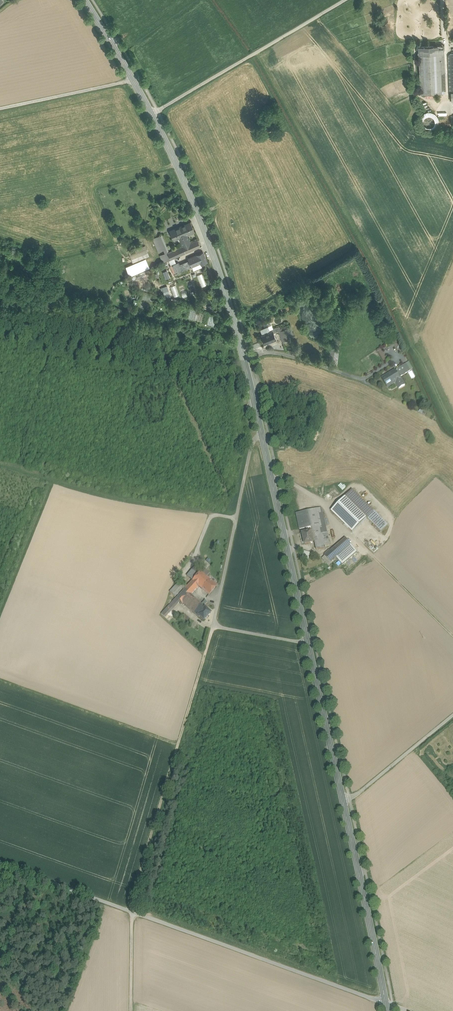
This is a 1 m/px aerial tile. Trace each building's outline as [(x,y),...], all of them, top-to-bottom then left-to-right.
[(419,47),(419,54),(444,53),(444,46),(419,47)] [(444,53),(419,54),(421,94),(435,94),(441,93),(442,93),(442,91),(441,73),(444,73),(445,73),(444,53)] [(190,222),(180,227),(184,237),(188,235),(195,232),(190,222)] [(184,237),(180,227),(170,231),(173,239),(178,237),(179,237),(180,239),(184,237)] [(162,251),(163,254),(168,252),(169,252),(162,235),(156,237),(162,251)] [(184,237),(180,239),(182,246),(191,242),(188,235),(184,237)] [(162,251),(156,237),(153,239),(158,252),(162,251)] [(197,239),(191,242),(182,246),(185,253),(200,246),(197,239)] [(145,245),(128,252),(133,262),(149,256),(145,245)] [(185,253),(182,246),(169,252),(168,252),(171,259),(173,258),(185,253)] [(203,252),(197,254),(200,263),(201,264),(207,262),(203,252)] [(200,263),(197,254),(188,258),(192,266),(200,263)] [(146,258),(126,267),(130,276),(149,268),(146,258)] [(175,263),(173,264),(176,273),(182,270),(179,262),(175,263)] [(171,286),(174,297),(179,295),(176,284),(171,286)] [(168,285),(161,287),(164,298),(170,297),(168,285)] [(268,326),(260,329),(262,335),(261,336),(265,344),(276,339),(273,332),(272,331),(270,332),(268,326)] [(290,327),(279,332),(283,342),(294,337),(290,327)] [(336,349),(332,348),(330,361),(337,362),(338,349),(336,349)] [(384,352),(379,354),(385,363),(389,360),(384,352)] [(407,364),(398,369),(402,376),(411,370),(407,364)] [(396,370),(383,378),(388,386),(396,382),(400,388),(405,385),(396,370)] [(352,490),(345,497),(367,518),(381,532),(388,525),(352,490)] [(345,497),(331,511),(353,532),(367,518),(345,497)] [(322,508),(317,509),(321,529),(322,529),(323,533),(327,532),(322,508)] [(317,509),(308,511),(310,519),(311,526),(312,531),(321,529),(317,509)] [(308,511),(296,513),(298,522),(302,521),(310,519),(308,511)] [(310,519),(302,521),(304,528),(311,526),(310,519)] [(312,531),(311,531),(314,542),(315,542),(316,550),(326,548),(325,545),(324,541),(323,533),(322,529),(321,529),(312,531)] [(311,531),(302,533),(305,544),(314,542),(311,531)] [(346,538),(351,544),(357,551),(360,549),(348,536),(346,538)] [(351,544),(346,538),(337,546),(342,552),(351,544)] [(339,555),(336,558),(342,564),(357,551),(351,544),(342,552),(339,555)] [(342,552),(337,546),(334,549),(339,555),(342,552)] [(336,558),(339,555),(334,549),(332,548),(330,550),(331,551),(336,558)] [(325,556),(331,562),(336,558),(331,551),(325,556)] [(197,574),(192,569),(187,576),(192,580),(197,574)] [(201,588),(209,578),(200,571),(197,574),(192,580),(199,586),(201,588)] [(209,578),(201,588),(209,594),(217,585),(209,578)] [(199,586),(192,580),(185,588),(192,594),(199,586)] [(176,585),(169,592),(175,597),(177,595),(178,594),(182,589),(176,585)] [(192,594),(185,588),(178,595),(178,596),(176,598),(180,601),(183,604),(183,603),(191,595),(192,594)] [(198,615),(205,607),(204,606),(201,604),(191,595),(183,603),(197,616),(198,615)] [(180,601),(176,598),(161,614),(165,617),(180,601)] [(211,613),(205,607),(198,615),(204,620),(211,613)] [(183,609),(180,613),(187,620),(191,617),(183,609)]
